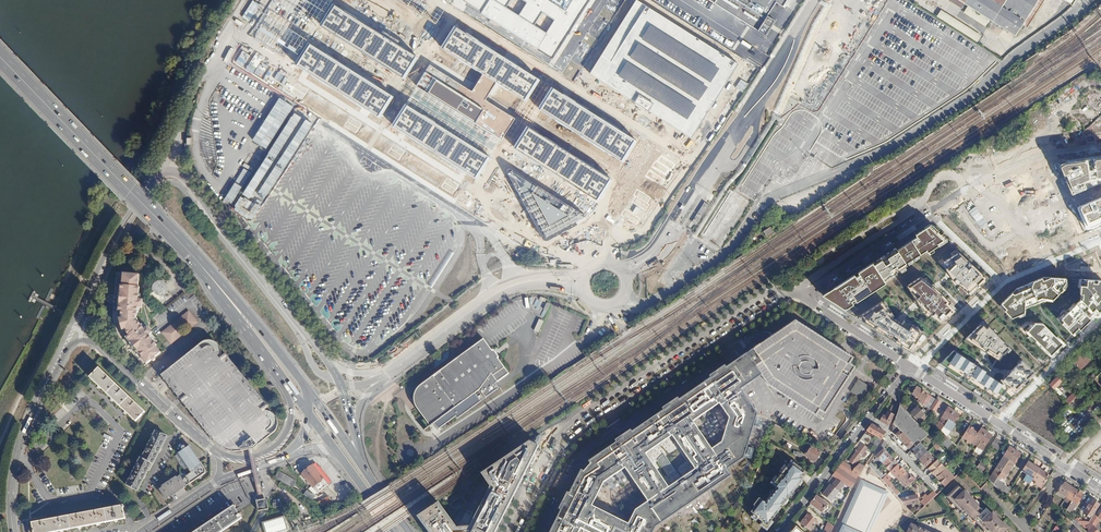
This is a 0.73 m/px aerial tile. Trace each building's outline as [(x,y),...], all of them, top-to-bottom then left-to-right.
[(552,57),(588,0),(462,0),(552,57)] [(638,0),(636,0),(590,73),(692,137),(709,110),(729,78),(739,63),(638,0)] [(761,23),(767,15),(776,3),(782,7),(787,0),(723,0),(761,23)] [(960,10),(964,4),(1015,38),(1022,27),(1026,29),(1045,0),(944,0),(960,10)] [(418,57),(335,3),(321,25),(404,79),(418,57)] [(937,18),(960,29),(963,22),(941,11),(937,18)] [(540,79),(456,25),(442,47),(483,74),(496,82),(526,101),(540,79)] [(394,96),(310,42),(296,64),(380,118),(394,96)] [(473,90),(431,63),(417,85),(500,139),(514,118),(485,99),(496,82),(483,74),(473,90)] [(221,101),(227,89),(220,85),(214,97),(221,101)] [(309,92),(297,85),(292,94),(303,101),(309,92)] [(500,139),(417,85),(407,102),(490,156),(500,139)] [(637,141),(553,87),(539,108),(623,162),(637,141)] [(490,156),(407,102),(392,124),(476,178),(490,156)] [(362,127),(351,120),(345,129),(357,136),(362,127)] [(611,180),(527,126),(513,147),(597,201),(611,180)] [(406,155),(394,149),(389,158),(400,165),(406,155)] [(1100,183),(1100,160),(1094,161),(1094,169),(1090,169),(1086,161),(1061,166),(1072,193),(1100,183)] [(508,168),(507,172),(546,236),(586,216),(512,169),(508,168)] [(459,189),(448,182),(442,191),(454,198),(459,189)] [(1080,208),(1085,228),(1100,222),(1100,198),(1080,208)] [(696,224),(709,204),(705,202),(692,222),(696,224)] [(932,226),(930,225),(915,235),(917,237),(932,226)] [(764,231),(768,237),(775,232),(771,226),(764,231)] [(876,260),(829,290),(830,291),(831,291),(833,292),(851,304),(885,283),(884,280),(907,266),(906,263),(926,250),(927,252),(946,240),(932,226),(882,259),(880,257),(876,260)] [(895,247),(880,257),(882,259),(897,250),(895,247)] [(981,273),(959,252),(942,263),(946,268),(945,268),(953,280),(972,293),(983,283),(977,277),(981,273)] [(987,279),(981,273),(977,277),(983,283),(987,279)] [(138,277),(121,275),(121,281),(123,281),(123,288),(118,288),(118,293),(120,297),(119,305),(116,307),(116,313),(120,314),(120,317),(122,318),(122,321),(119,323),(121,330),(123,330),(126,334),(125,335),(127,339),(124,340),(128,346),(131,346),(137,354),(136,355),(140,360),(141,359),(144,362),(142,364),(144,366),(149,363),(152,363),(154,362),(154,358),(160,354),(155,348),(156,347),(142,327),(134,323),(135,319),(137,319),(140,288),(138,288),(138,277)] [(938,287),(921,277),(908,285),(912,290),(909,292),(917,309),(935,320),(937,319),(943,322),(955,310),(948,303),(951,301),(938,287)] [(1016,288),(1001,304),(1006,309),(1004,310),(1011,318),(1024,313),(1025,309),(1048,298),(1054,300),(1065,287),(1066,278),(1044,277),(1016,288)] [(1080,279),(1079,293),(1082,293),(1082,298),(1065,314),(1063,312),(1056,318),(1073,335),(1100,308),(1100,280),(1080,279)] [(160,294),(162,292),(162,290),(160,285),(156,283),(151,285),(149,289),(151,294),(155,296),(160,294)] [(830,291),(829,290),(822,295),(825,297),(827,298),(844,309),(851,304),(833,292),(831,291),(830,291)] [(176,301),(180,306),(189,299),(185,294),(176,301)] [(195,295),(190,298),(194,303),(198,300),(195,295)] [(893,317),(882,301),(857,317),(865,322),(868,324),(885,335),(888,337),(892,340),(910,351),(916,345),(918,346),(929,335),(920,326),(905,319),(902,321),(893,317)] [(958,308),(951,301),(948,303),(955,310),(958,308)] [(1054,320),(1058,314),(1054,311),(1050,317),(1054,320)] [(188,313),(161,334),(170,345),(196,324),(188,313)] [(1008,329),(1014,323),(1003,313),(998,319),(1008,329)] [(539,319),(533,330),(538,332),(543,321),(539,319)] [(987,326),(983,321),(965,338),(981,348),(982,347),(989,354),(999,360),(1003,353),(1004,354),(1009,349),(1004,343),(1005,343),(988,325),(987,326)] [(1062,343),(1042,323),(1029,322),(1022,329),(1051,358),(1059,350),(1057,348),(1062,343)] [(844,357),(798,327),(760,353),(758,351),(749,358),(751,360),(765,381),(772,390),(819,421),(822,415),(828,419),(841,399),(857,374),(851,370),(855,364),(844,357)] [(496,383),(510,373),(500,360),(500,355),(495,349),(491,348),(484,338),(418,387),(416,392),(414,398),(415,403),(432,425),(435,423),(439,429),(456,416),(458,418),(500,388),(496,383)] [(201,342),(160,377),(162,380),(167,386),(179,400),(213,438),(225,448),(233,451),(251,448),(254,448),(275,430),(277,425),(276,419),(274,415),(270,412),(266,412),(264,410),(267,407),(248,382),(253,378),(248,372),(242,376),(224,355),(221,358),(219,355),(219,351),(214,344),(209,342),(201,342)] [(986,371),(953,350),(940,363),(944,366),(948,369),(947,371),(983,396),(984,395),(990,399),(989,400),(994,403),(995,402),(1001,406),(1005,400),(1006,402),(1035,373),(1022,360),(999,382),(985,373),(986,371)] [(1081,352),(1072,361),(1079,369),(1089,360),(1081,352)] [(746,464),(760,420),(743,395),(759,385),(765,381),(751,360),(746,363),(730,374),(728,372),(719,378),(720,380),(682,406),(681,404),(671,410),(673,413),(636,438),(634,436),(625,443),(626,445),(594,470),(592,467),(585,477),(587,479),(573,499),(571,498),(566,508),(568,510),(557,531),(660,531),(734,481),(730,475),(746,464)] [(1056,376),(1060,381),(1066,375),(1058,367),(1053,373),(1056,376)] [(99,368),(89,377),(99,386),(98,388),(100,389),(100,388),(112,398),(110,401),(113,402),(113,400),(125,411),(124,413),(126,414),(127,413),(136,422),(145,412),(99,368)] [(1056,376),(1048,384),(1052,388),(1060,381),(1056,376)] [(1068,376),(1064,381),(1070,387),(1074,383),(1068,376)] [(859,379),(851,392),(863,399),(871,387),(859,379)] [(918,402),(922,405),(929,396),(917,388),(913,395),(918,398),(917,399),(919,400),(918,402)] [(1073,392),(1066,401),(1071,404),(1078,395),(1073,392)] [(930,409),(936,400),(929,396),(922,405),(930,409)] [(936,400),(930,409),(935,412),(940,404),(936,400)] [(904,411),(899,405),(897,414),(893,423),(901,431),(896,435),(899,439),(900,438),(909,448),(915,442),(917,444),(927,434),(904,411)] [(895,409),(896,407),(894,406),(887,418),(883,416),(880,422),(888,426),(893,416),(895,409)] [(917,407),(910,414),(917,422),(924,414),(917,407)] [(936,426),(941,431),(954,412),(948,408),(936,426)] [(941,431),(945,435),(946,437),(950,432),(951,432),(955,425),(953,424),(959,415),(954,412),(941,431)] [(885,432),(872,425),(867,431),(881,439),(885,432)] [(972,443),(979,433),(969,427),(962,437),(972,443)] [(829,442),(834,432),(827,428),(821,438),(829,442)] [(139,456),(125,484),(136,489),(150,462),(151,463),(165,435),(155,429),(141,457),(139,456)] [(972,443),(977,446),(986,432),(981,429),(979,433),(972,443)] [(986,432),(977,446),(983,449),(991,435),(986,432)] [(865,434),(860,440),(868,443),(870,439),(870,437),(865,434)] [(946,437),(945,435),(939,440),(948,449),(951,445),(946,440),(948,438),(946,437)] [(878,447),(882,440),(874,436),(870,442),(878,447)] [(1002,444),(995,439),(990,446),(998,451),(1002,444)] [(877,456),(883,462),(889,456),(883,449),(887,443),(884,440),(878,451),(880,453),(877,456)] [(420,518),(430,531),(500,531),(520,492),(531,470),(533,465),(542,447),(532,442),(483,473),(492,488),(474,528),(462,530),(440,503),(420,518)] [(862,444),(849,461),(854,466),(861,456),(864,458),(867,454),(864,452),(867,448),(862,444)] [(920,447),(917,444),(909,451),(912,454),(913,453),(916,457),(917,456),(920,459),(926,453),(923,451),(924,449),(920,446),(920,447)] [(936,444),(933,446),(936,450),(938,449),(943,454),(945,453),(936,444)] [(191,473),(182,479),(186,486),(196,479),(205,473),(205,470),(190,446),(178,453),(191,473)] [(1009,460),(1015,451),(1010,448),(992,476),(997,479),(1009,460)] [(820,454),(812,449),(806,457),(815,463),(820,454)] [(1020,454),(1015,451),(1009,460),(997,479),(993,485),(1005,497),(1013,486),(1001,478),(1003,475),(1006,477),(1020,454)] [(930,457),(926,453),(920,459),(922,461),(922,462),(928,468),(935,462),(930,457)] [(883,462),(891,471),(898,464),(892,459),(889,456),(883,462)] [(965,456),(962,460),(968,465),(970,462),(965,456)] [(983,458),(977,468),(983,474),(989,463),(984,460),(985,459),(983,458)] [(1022,471),(1028,462),(1024,460),(1018,469),(1022,471)] [(832,476),(837,479),(845,484),(850,487),(863,467),(859,464),(854,470),(842,462),(832,476)] [(871,462),(868,465),(882,478),(885,475),(871,462)] [(1033,479),(1040,469),(1028,462),(1022,471),(1021,472),(1027,475),(1033,479)] [(891,471),(898,479),(906,473),(903,471),(903,470),(898,464),(891,471)] [(312,465),(301,473),(316,493),(327,485),(312,465)] [(804,477),(806,475),(793,465),(788,471),(785,469),(774,484),(777,487),(764,504),(758,500),(752,507),(754,508),(750,514),(756,518),(755,519),(766,527),(776,514),(775,513),(780,506),(782,507),(801,482),(804,477)] [(937,465),(930,471),(936,477),(943,471),(937,465)] [(943,471),(936,477),(945,487),(954,479),(945,469),(943,471)] [(1044,486),(1050,476),(1043,472),(1044,472),(1040,469),(1033,479),(1038,482),(1044,486)] [(278,471),(274,478),(292,488),(296,482),(278,471)] [(898,479),(905,488),(916,479),(914,476),(912,477),(908,476),(906,473),(898,479)] [(881,479),(889,488),(891,485),(892,485),(887,479),(889,477),(887,475),(881,479)] [(177,492),(186,486),(182,479),(180,477),(177,479),(176,477),(162,486),(163,488),(160,490),(166,499),(177,492)] [(830,485),(823,495),(831,501),(838,492),(845,484),(837,479),(831,486),(830,485)] [(861,480),(837,531),(871,531),(889,493),(861,480)] [(1057,492),(1066,497),(1072,488),(1063,482),(1057,492)] [(889,488),(896,495),(898,494),(891,485),(889,488)] [(946,498),(961,512),(960,514),(965,519),(967,518),(972,523),(975,520),(980,525),(979,526),(985,531),(1011,531),(1002,523),(992,513),(991,515),(986,510),(983,512),(978,507),(979,506),(964,491),(963,492),(957,487),(946,498)] [(1066,497),(1072,501),(1078,492),(1072,488),(1066,497)] [(307,490),(305,494),(313,498),(315,494),(307,490)] [(933,492),(927,497),(930,500),(936,495),(933,492)] [(1064,513),(1069,516),(1082,494),(1078,492),(1072,501),(1064,513)] [(454,510),(470,498),(467,494),(462,497),(459,494),(446,503),(452,511),(454,510)] [(916,495),(899,498),(904,505),(917,502),(916,495)] [(920,503),(923,507),(930,500),(927,497),(925,495),(922,498),(923,500),(920,503)] [(816,496),(813,500),(824,508),(827,504),(816,496)] [(264,509),(268,508),(267,504),(266,500),(266,498),(261,499),(257,500),(257,502),(258,507),(259,510),(261,510),(262,510),(264,509)] [(327,498),(317,503),(324,507),(327,505),(331,502),(328,498),(327,498)] [(470,498),(454,510),(459,517),(475,506),(470,498)] [(813,500),(810,504),(821,512),(824,508),(813,500)] [(1090,512),(1093,514),(1099,505),(1091,500),(1086,509),(1086,510),(1084,513),(1088,515),(1090,512)] [(32,522),(33,527),(28,528),(29,531),(52,531),(60,531),(61,531),(62,531),(63,531),(63,530),(78,527),(79,529),(81,528),(81,527),(96,524),(98,525),(98,526),(100,525),(99,523),(114,520),(115,522),(116,522),(118,521),(117,520),(125,518),(123,507),(124,507),(124,505),(32,522)] [(195,531),(221,531),(242,518),(240,517),(241,516),(240,513),(239,514),(233,506),(195,531)] [(1089,522),(1095,528),(1100,519),(1100,520),(1100,513),(1098,518),(1093,514),(1089,522)] [(808,514),(804,518),(813,527),(817,522),(808,514)] [(264,523),(267,531),(283,531),(288,531),(284,517),(264,523)] [(804,518),(800,523),(810,531),(813,527),(804,518)] [(1078,523),(1080,525),(1081,524),(1085,528),(1086,527),(1088,530),(1087,531),(1088,531),(1099,531),(1095,528),(1089,522),(1079,521),(1078,523)] [(823,531),(831,531),(833,526),(828,523),(823,531)] [(912,524),(908,531),(929,531),(912,524)]
